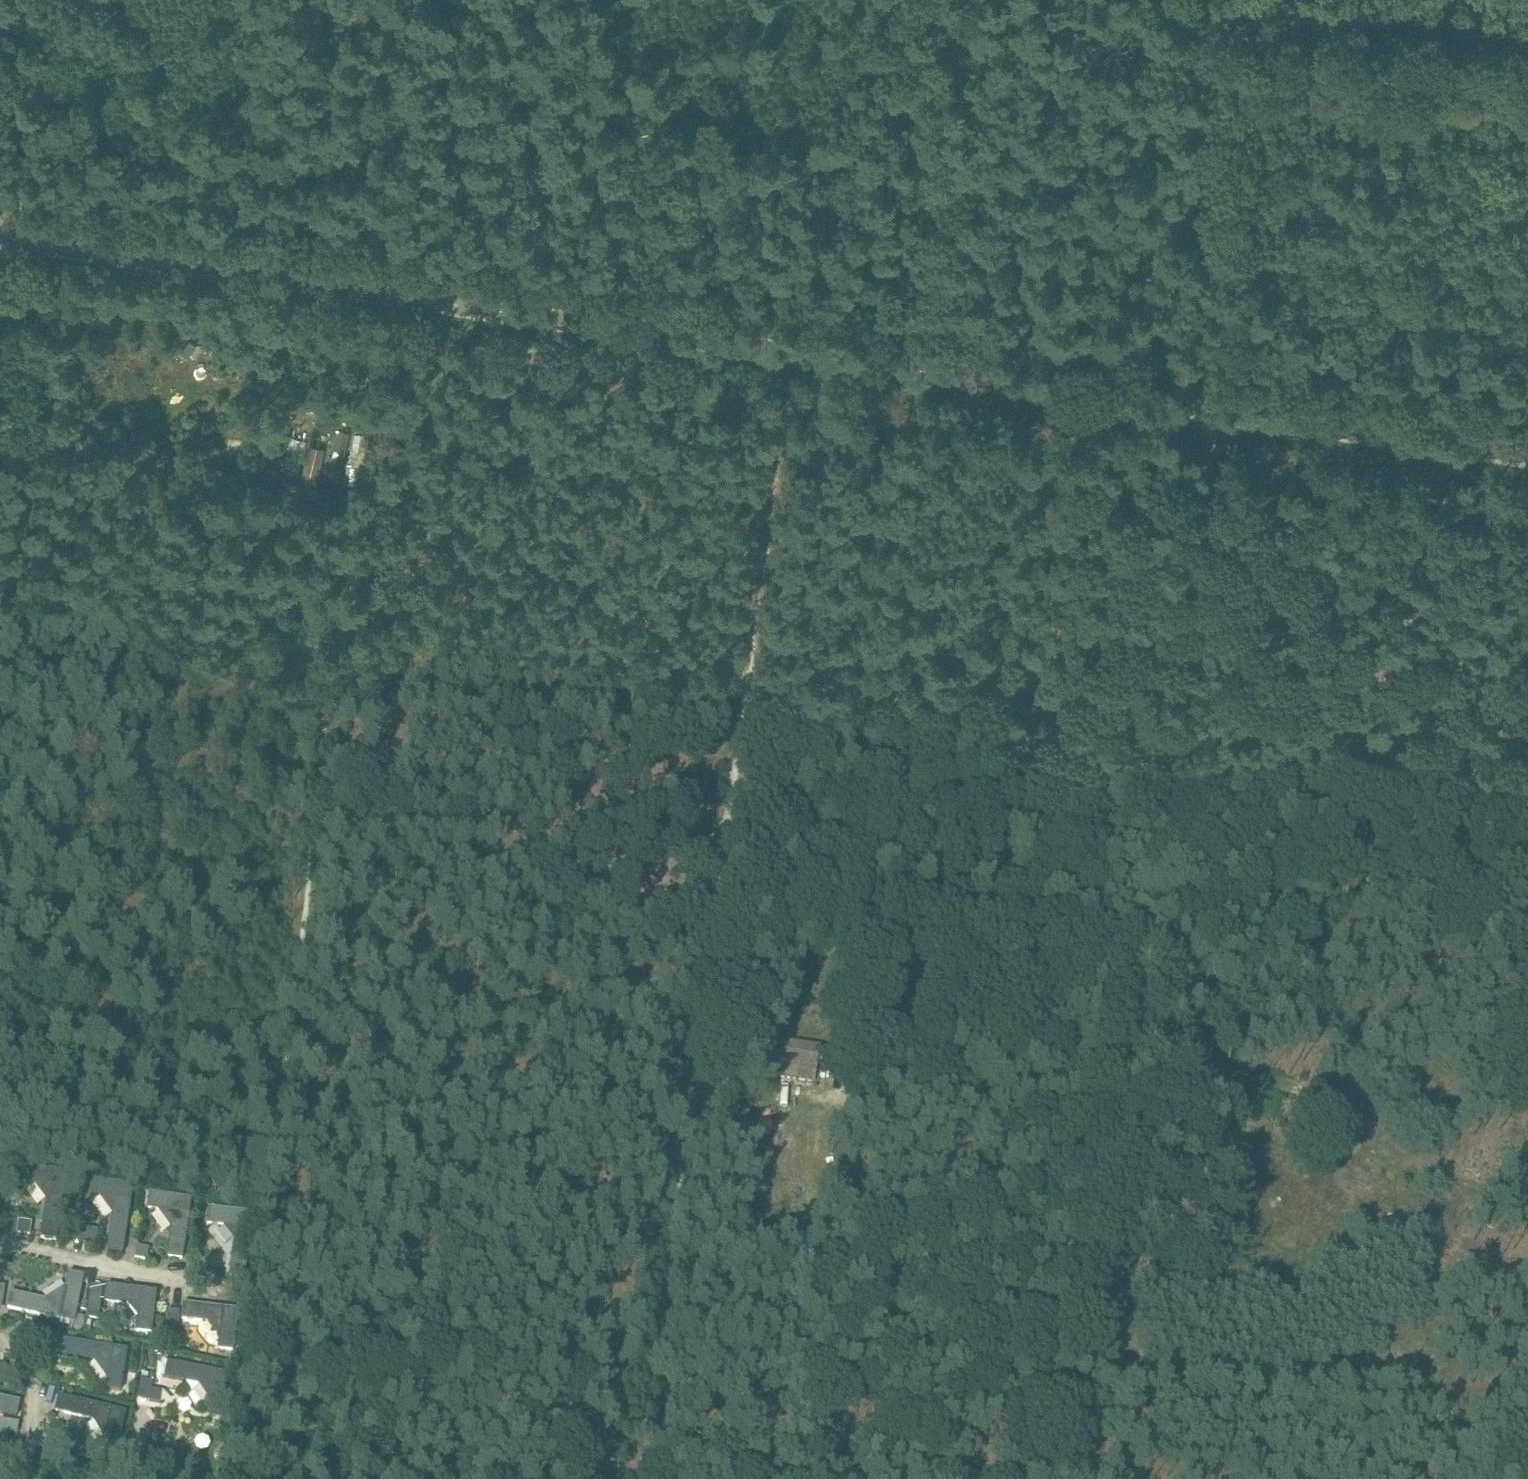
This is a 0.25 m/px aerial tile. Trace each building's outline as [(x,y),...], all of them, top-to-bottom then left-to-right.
[(352,432),(322,427),(314,473),(344,478),(352,432)] [(825,1044),(784,1038),(778,1077),(819,1083),(825,1044)] [(68,1170),(27,1165),(25,1181),(35,1182),(46,1198),(43,1237),(57,1240),(68,1170)] [(134,1185),(85,1177),(83,1194),(100,1195),(113,1213),(108,1250),(124,1254),(134,1185)] [(185,1259),(193,1198),(152,1192),(149,1208),(160,1210),(172,1227),(168,1257),(185,1259)] [(248,1277),(254,1212),(210,1207),(208,1224),(225,1226),(234,1239),(231,1275),(248,1277)] [(98,1242),(99,1230),(88,1228),(86,1240),(98,1242)] [(150,1247),(138,1245),(137,1258),(149,1259),(150,1247)] [(11,1292),(8,1308),(77,1322),(86,1275),(69,1272),(66,1286),(47,1299),(11,1292)] [(159,1290),(107,1285),(106,1301),(129,1304),(140,1321),(139,1332),(154,1333),(159,1290)] [(240,1308),(185,1302),(183,1318),(208,1322),(220,1337),(219,1349),(235,1351),(240,1308)] [(100,1318),(102,1307),(90,1305),(88,1317),(100,1318)] [(37,1339),(49,1341),(51,1328),(39,1327),(37,1339)] [(179,1330),(168,1329),(167,1341),(178,1341),(179,1330)] [(128,1349),(60,1338),(58,1355),(96,1361),(109,1378),(108,1387),(123,1389),(128,1349)] [(234,1373),(166,1361),(163,1377),(201,1384),(212,1402),(210,1413),(226,1416),(234,1373)] [(153,1389),(151,1400),(163,1401),(164,1391),(153,1389)] [(128,1410),(61,1395),(56,1411),(95,1420),(105,1437),(102,1448),(118,1452),(128,1410)] [(0,1396),(0,1413),(19,1417),(22,1401),(0,1396)] [(65,1424),(53,1421),(51,1433),(62,1435),(65,1424)] [(10,1433),(0,1432),(0,1444),(8,1445),(10,1433)]
